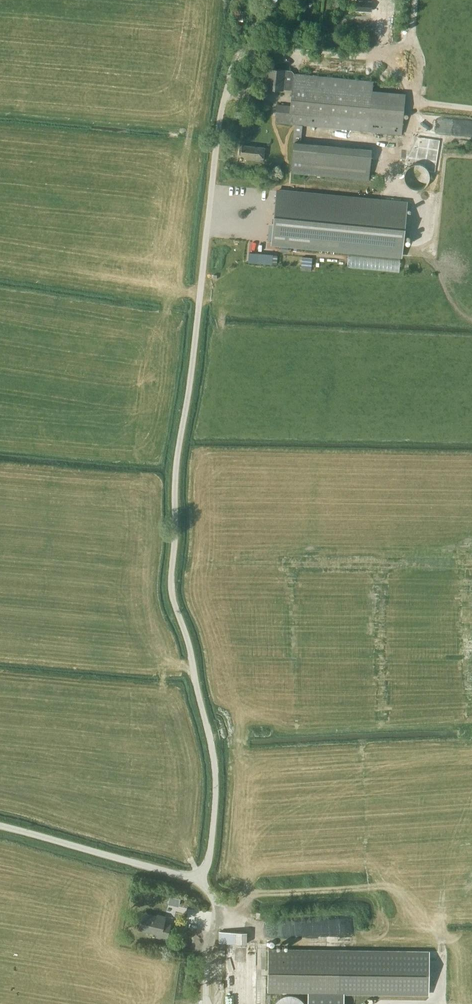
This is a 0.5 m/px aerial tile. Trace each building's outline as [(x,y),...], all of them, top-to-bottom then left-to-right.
[(268,68),(266,88),(284,90),(284,89),(284,83),(294,77),(292,90),(291,106),(277,105),(275,122),(295,124),(294,142),(291,173),(368,180),(371,149),(300,142),(302,125),(401,134),(405,94),(372,91),(373,82),(310,76),(295,74),(295,73),(292,70),(286,69),(286,70),(268,68)] [(264,148),(242,145),(241,155),(245,156),(244,159),(263,161),(264,148)] [(405,171),(404,176),(404,178),(404,181),(407,185),(409,187),(411,188),(414,189),(417,189),(420,189),(421,188),(423,188),(426,186),(428,183),(428,182),(429,179),(430,176),(429,174),(428,171),(426,167),(425,166),(422,164),(419,163),(417,163),(413,164),(410,165),(408,166),(406,169),(405,171)] [(407,201),(276,188),(271,245),(402,257),(407,201)] [(273,255),(249,253),(248,261),(272,263),(273,255)] [(156,915),(142,912),(138,929),(157,934),(156,937),(167,940),(171,923),(164,922),(166,916),(157,914),(156,915)] [(344,930),(357,930),(356,917),(343,918),(344,930)] [(219,931),(219,943),(247,943),(247,931),(236,931),(219,931)] [(339,950),(268,948),(267,991),(308,992),(307,1003),(344,1003),(344,993),(428,995),(429,952),(339,950)] [(303,1001),(302,999),(299,996),(297,995),(293,994),(291,994),(289,994),(285,995),(282,996),(279,998),(276,1001),(274,1003),(305,1003),(303,1001)]
